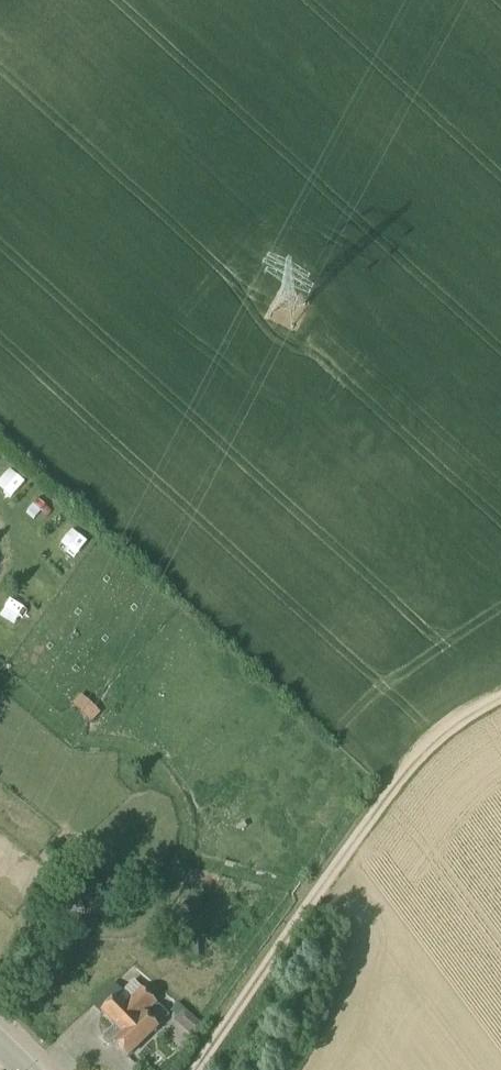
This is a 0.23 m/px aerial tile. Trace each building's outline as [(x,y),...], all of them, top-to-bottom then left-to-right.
[(128,1004),(120,995),(101,1013),(116,1027),(104,1038),(104,1042),(108,1046),(112,1046),(114,1044),(128,1059),(157,1029),(144,1016),(159,1002),(145,988),(128,1004)] [(172,1013),(178,1018),(184,1010),(179,1005),(177,1004),(170,1011),(172,1013)] [(174,1021),(196,1040),(205,1029),(184,1010),(174,1021)]
